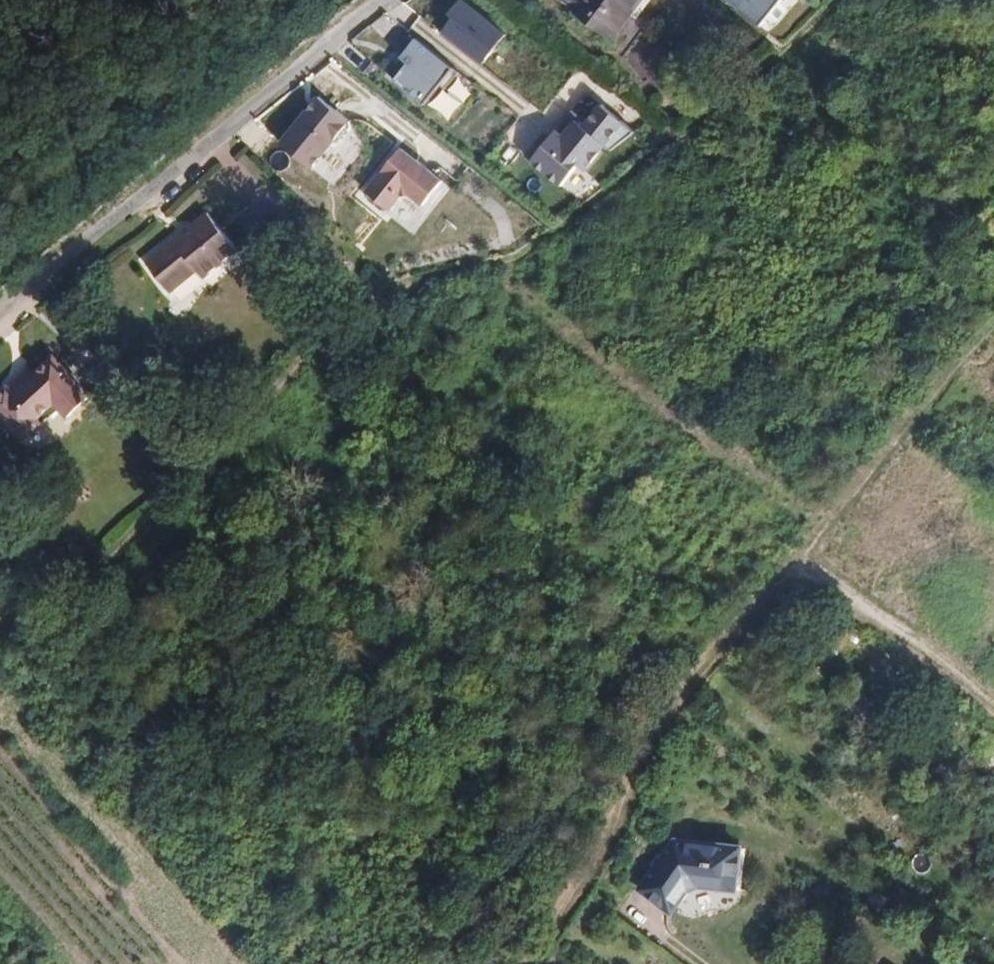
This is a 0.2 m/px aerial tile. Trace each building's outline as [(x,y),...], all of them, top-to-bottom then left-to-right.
[(630,0),(565,0),(566,1),(564,4),(603,35),(630,0)] [(763,26),(786,0),(729,0),(763,26)] [(469,1),(443,33),(484,62),(508,32),(469,1)] [(414,32),(382,69),(430,106),(457,70),(414,32)] [(550,125),(525,157),(562,188),(577,167),(591,175),(641,120),(606,93),(582,125),(570,112),(556,129),(550,125)] [(351,120),(317,95),(281,143),(315,171),(351,120)] [(401,146),(368,188),(392,208),(407,191),(424,205),(445,181),(401,146)] [(228,248),(198,212),(136,263),(160,292),(187,269),(194,277),(228,248)] [(25,371),(21,367),(7,380),(11,384),(3,391),(0,388),(0,419),(12,431),(26,417),(22,413),(43,396),(56,411),(78,391),(44,355),(25,371)] [(743,893),(746,850),(682,844),(645,894),(677,916),(694,894),(705,889),(743,893)]
